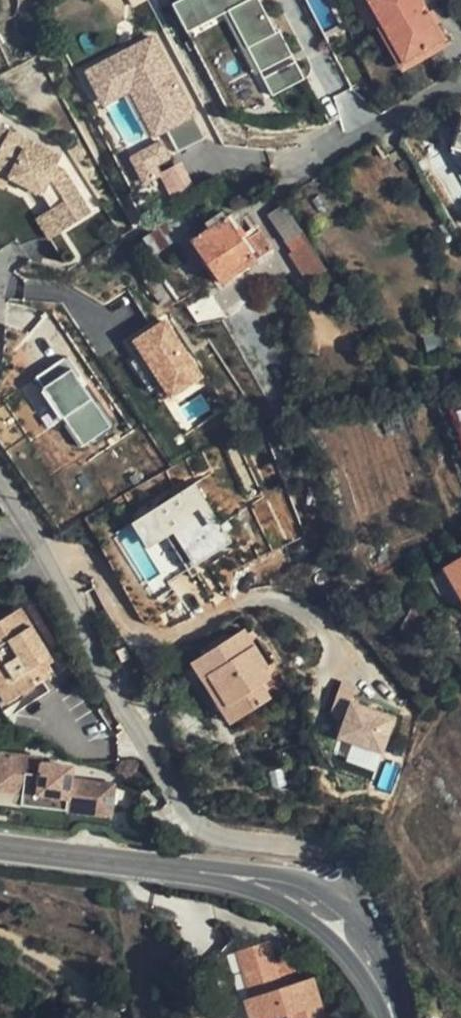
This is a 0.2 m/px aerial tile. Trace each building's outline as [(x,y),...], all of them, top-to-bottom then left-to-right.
[(256,0),(182,0),(171,5),(185,35),(229,14),(258,73),(293,59),(283,32),(274,36),(256,0)] [(393,63),(430,41),(407,3),(411,0),(356,0),(393,63)] [(157,32),(85,66),(104,106),(132,93),(152,136),(169,128),(179,149),(206,136),(157,32)] [(263,82),(297,65),(293,59),(258,73),(263,82)] [(270,98),(305,81),(297,65),(263,82),(270,98)] [(452,135),(460,139),(460,112),(452,135)] [(0,132),(0,172),(36,184),(62,215),(84,196),(50,157),(46,154),(47,151),(0,132)] [(169,134),(136,148),(145,168),(178,154),(169,134)] [(452,135),(449,144),(460,149),(460,139),(452,135)] [(184,159),(163,169),(174,193),(195,183),(184,159)] [(16,190),(76,264),(116,233),(84,196),(62,215),(36,184),(0,172),(0,184),(16,190)] [(327,272),(290,204),(274,213),(295,251),(288,254),(305,285),(327,272)] [(273,251),(257,227),(244,235),(226,210),(216,217),(218,221),(192,239),(223,284),(273,251)] [(204,373),(167,317),(135,338),(172,394),(204,373)] [(444,331),(426,336),(430,353),(448,349),(444,331)] [(111,424),(66,357),(36,376),(82,444),(111,424)] [(194,482),(128,523),(146,550),(175,532),(195,564),(230,542),(194,482)] [(444,569),(460,599),(460,559),(444,569)] [(2,686),(11,682),(19,696),(45,681),(37,667),(48,662),(20,613),(0,624),(0,681),(2,686)] [(262,675),(273,666),(250,630),(199,662),(211,680),(219,675),(236,703),(245,698),(253,711),(275,698),(267,684),(262,675)] [(279,676),(273,666),(262,675),(267,684),(279,676)] [(396,711),(353,700),(357,682),(339,678),(331,710),(344,713),(334,755),(382,767),(396,711)] [(2,705),(19,696),(11,682),(2,686),(0,681),(0,702),(2,705)] [(11,751),(0,750),(0,788),(6,789),(11,751)] [(27,754),(11,751),(6,789),(22,791),(62,796),(61,808),(81,811),(104,814),(108,815),(113,783),(68,777),(70,765),(26,759),(27,754)] [(288,783),(284,767),(272,770),(275,786),(288,783)] [(62,796),(22,791),(20,803),(61,808),(62,796)] [(104,814),(81,811),(79,826),(102,829),(104,814)] [(246,983),(257,980),(261,994),(251,997),(247,998),(253,1017),(281,1017),(291,1015),(299,1013),(300,1017),(327,1017),(315,977),(283,988),(268,940),(237,950),(246,983)] [(257,980),(246,983),(251,997),(261,994),(257,980)]
